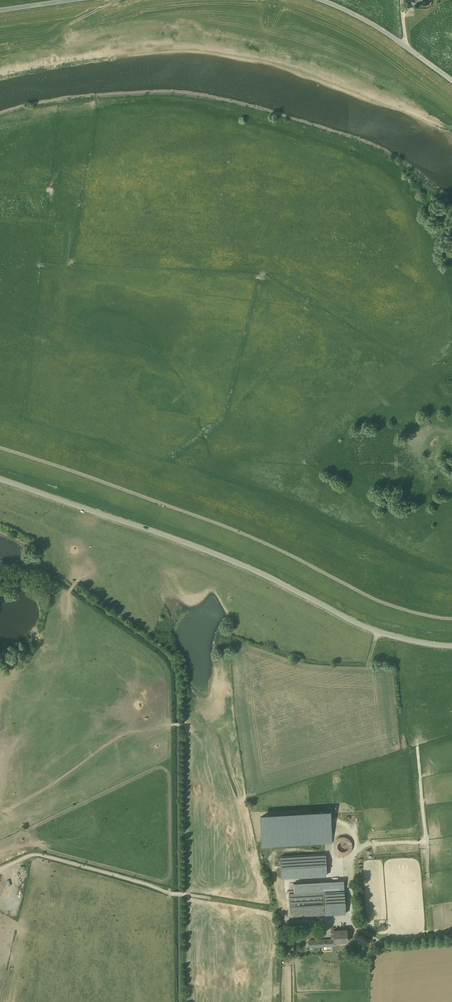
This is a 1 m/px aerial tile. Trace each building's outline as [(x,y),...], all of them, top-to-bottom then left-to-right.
[(330,813),(260,817),(262,844),(332,840),(330,813)] [(342,837),(339,838),(336,840),(335,842),(334,845),(335,848),(336,851),(339,853),(338,856),(340,857),(341,854),(344,854),(347,853),(350,851),(351,849),(352,846),(351,843),(350,840),(348,838),(345,837),(342,837)] [(326,854),(280,856),(282,877),(327,875),(326,854)] [(344,880),(293,883),(294,893),(325,891),(329,891),(329,883),(339,883),(339,891),(344,890),(344,880)] [(339,883),(329,883),(329,891),(339,891),(339,883)] [(329,891),(325,891),(326,914),(346,913),(345,902),(347,902),(347,891),(345,891),(344,890),(339,891),(329,891)] [(294,893),(289,893),(290,916),(313,915),(321,915),(326,914),(325,891),(294,893)] [(347,929),(334,930),(335,939),(335,941),(348,941),(347,929)]
